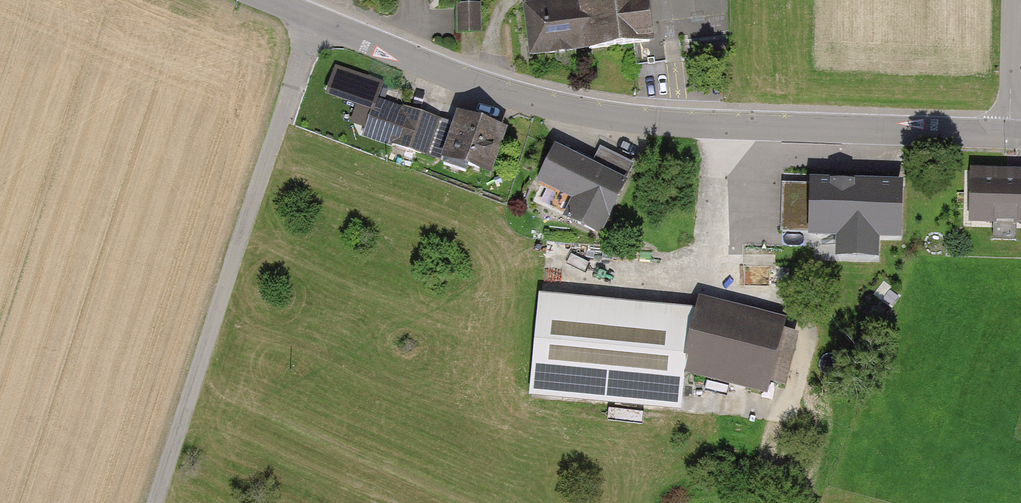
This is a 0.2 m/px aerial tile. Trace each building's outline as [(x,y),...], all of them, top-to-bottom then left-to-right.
[(569,3),(527,8),(532,54),(649,40),(644,0),(569,0),(569,3)] [(473,4),(460,4),(460,31),(473,31),(473,4)] [(456,127),(378,101),(366,136),(495,179),(512,130),(461,113),(456,127)] [(592,167),(557,150),(541,181),(577,199),(568,217),(600,232),(633,165),(601,149),(592,167)] [(972,178),(971,219),(1020,221),(1020,179),(972,178)] [(906,182),(811,181),(810,237),(838,238),(838,259),(880,260),(880,240),(905,240),(906,182)] [(685,371),(772,392),(790,321),(702,298),(698,312),(540,297),(530,398),(681,413),(685,371)]
